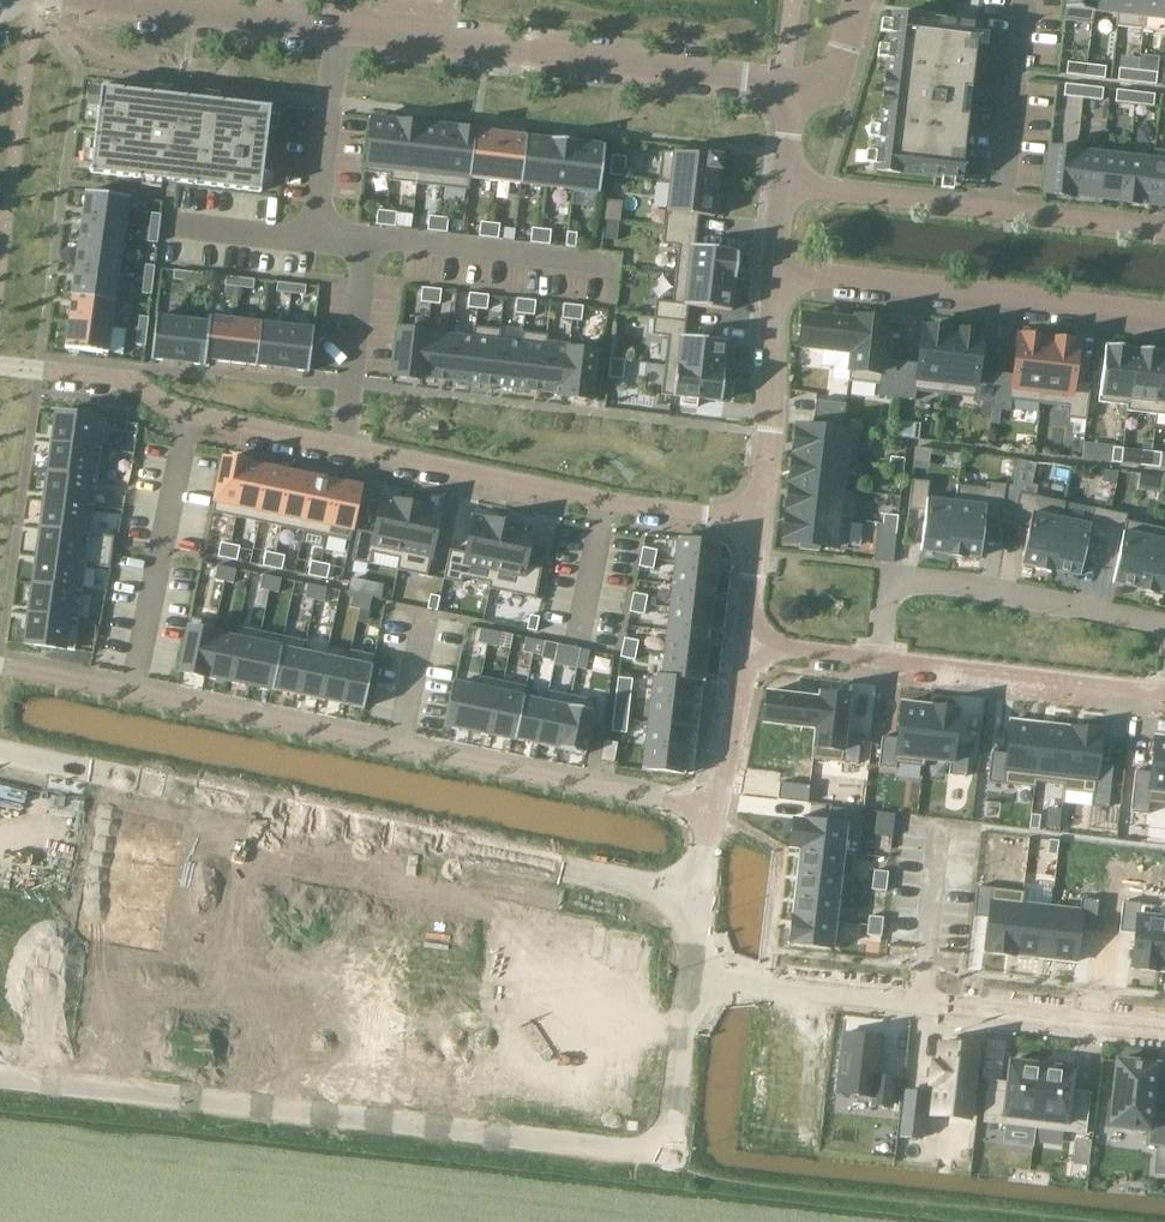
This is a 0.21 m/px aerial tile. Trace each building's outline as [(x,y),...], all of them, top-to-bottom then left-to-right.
[(1093,12),(1094,0),(1067,0),(1065,21),(1091,24),(1093,12)] [(1093,12),(1119,15),(1120,0),(1094,0),(1093,12)] [(1144,18),(1146,0),(1120,0),(1119,15),(1117,27),(1143,30),(1144,18)] [(1144,18),(1164,21),(1164,0),(1146,0),(1144,18)] [(874,171),(960,182),(978,26),(893,16),(874,171)] [(1067,63),(1066,75),(1085,77),(1087,65),(1067,63)] [(1085,77),(1104,79),(1106,67),(1087,65),(1085,77)] [(1119,69),(1117,81),(1137,83),(1138,71),(1119,69)] [(1137,83),(1156,85),(1157,73),(1138,71),(1137,83)] [(1064,96),(1083,99),(1084,87),(1065,84),(1064,96)] [(1102,101),(1103,89),(1084,87),(1083,99),(1102,101)] [(101,88),(91,172),(260,192),(270,108),(101,88)] [(1115,102),(1134,105),(1136,93),(1116,90),(1115,102)] [(1153,107),(1155,95),(1136,93),(1134,105),(1153,107)] [(372,120),(366,171),(392,174),(398,123),(372,120)] [(392,174),(391,180),(417,183),(423,126),(398,123),(392,174)] [(423,126),(417,183),(443,186),(449,129),(423,126)] [(449,129),(443,186),(468,189),(470,177),(475,132),(449,129)] [(475,132),(470,177),(495,180),(501,135),(475,132)] [(501,135),(495,180),(521,183),(526,138),(501,135)] [(526,138),(521,183),(547,186),(552,141),(526,138)] [(552,141),(547,186),(573,189),(578,144),(552,141)] [(578,144),(573,189),(598,192),(603,147),(578,144)] [(1049,150),(1044,193),(1072,197),(1072,195),(1077,153),(1049,150)] [(1154,162),(1149,204),(1164,206),(1164,151),(1155,150),(1154,162)] [(662,151),(658,182),(670,184),(718,188),(719,171),(720,171),(722,157),(662,151)] [(1072,195),(1097,198),(1102,157),(1102,156),(1077,153),(1072,195)] [(612,156),(609,175),(624,177),(626,158),(612,156)] [(1127,160),(1102,157),(1097,198),(1097,200),(1122,203),(1127,160)] [(1153,163),(1128,160),(1123,203),(1148,206),(1153,163)] [(670,184),(665,227),(697,231),(699,216),(714,218),(718,188),(670,184)] [(85,192),(81,218),(127,225),(131,198),(85,192)] [(607,200),(605,221),(620,222),(622,202),(607,200)] [(377,210),(376,225),(386,226),(387,211),(377,210)] [(387,211),(386,226),(395,227),(397,213),(387,211)] [(151,214),(149,228),(159,229),(161,215),(151,214)] [(429,216),(427,231),(437,232),(439,217),(429,216)] [(439,217),(437,232),(447,233),(448,219),(439,217)] [(81,218),(78,244),(123,250),(127,225),(81,218)] [(480,222),(479,237),(488,238),(490,223),(480,222)] [(607,222),(605,239),(617,241),(618,223),(607,222)] [(490,223),(488,238),(498,239),(500,225),(490,223)] [(665,227),(663,245),(679,247),(676,275),(735,282),(738,252),(695,247),(697,231),(665,227)] [(149,228),(148,242),(157,243),(159,229),(149,228)] [(532,228),(530,243),(540,244),(542,229),(532,228)] [(542,229),(540,244),(550,245),(551,230),(542,229)] [(567,232),(565,247),(575,248),(577,233),(567,232)] [(78,244),(75,270),(119,276),(123,250),(78,244)] [(145,265),(143,279),(153,281),(155,266),(145,265)] [(75,270),(71,296),(115,302),(119,276),(75,270)] [(174,271),(173,280),(187,282),(188,272),(174,271)] [(188,272),(187,282),(202,284),(203,274),(188,272)] [(656,301),(654,318),(687,322),(688,307),(731,311),(735,282),(676,275),(672,303),(656,301)] [(226,277),(224,286),(238,288),(240,278),(226,277)] [(240,278),(238,288),(253,290),(254,280),(240,278)] [(143,279),(142,294),(151,295),(153,281),(143,279)] [(277,283),(276,292),(290,294),(291,284),(277,283)] [(291,284),(290,294),(305,296),(306,286),(291,284)] [(422,288),(420,303),(430,304),(432,289),(422,288)] [(432,289),(430,304),(440,305),(441,290),(432,289)] [(469,293),(468,308),(477,309),(479,294),(469,293)] [(479,294),(477,309),(487,310),(489,296),(479,294)] [(71,296),(68,321),(111,327),(115,302),(71,296)] [(516,299),(515,314),(524,315),(526,300),(516,299)] [(526,300),(524,315),(534,316),(536,301),(526,300)] [(564,304),(562,319),(572,320),(573,305),(564,304)] [(573,305),(572,320),(581,321),(583,307),(573,305)] [(801,313),(796,349),(849,355),(853,319),(801,313)] [(849,355),(847,373),(849,373),(848,381),(878,385),(877,396),(896,399),(900,362),(885,360),(890,319),(854,315),(853,319),(849,355)] [(156,316),(151,360),(178,363),(183,320),(156,316)] [(139,317),(137,331),(147,332),(149,318),(139,317)] [(210,323),(205,360),(230,363),(235,320),(210,317),(210,323)] [(654,318),(652,336),(668,337),(665,365),(725,372),(725,371),(724,371),(728,342),(685,337),(687,322),(654,318)] [(183,320),(178,363),(205,366),(205,360),(210,323),(183,320)] [(235,320),(230,363),(255,366),(261,323),(235,320)] [(68,321),(65,348),(107,354),(111,327),(68,321)] [(261,323),(255,366),(281,369),(286,326),(261,323)] [(916,391),(945,394),(953,328),(920,324),(916,364),(900,362),(896,399),(915,401),(916,391)] [(286,326),(281,369),(308,373),(313,329),(286,326)] [(451,336),(446,381),(469,384),(476,327),(474,327),(473,338),(451,336)] [(476,327),(469,384),(493,387),(499,330),(476,327)] [(974,398),(973,401),(992,404),(995,373),(980,372),(984,332),(953,328),(945,394),(974,398)] [(398,330),(393,377),(421,380),(426,333),(398,330)] [(499,330),(493,387),(516,389),(523,332),(521,332),(520,343),(500,341),(501,330),(499,330)] [(137,331),(136,345),(145,346),(147,332),(137,331)] [(523,332),(516,389),(541,392),(547,341),(548,335),(523,332)] [(426,333),(421,380),(422,380),(422,378),(446,381),(451,336),(426,333)] [(1012,400),(1040,403),(1048,338),(1016,334),(1011,375),(995,373),(992,404),(991,410),(1010,412),(1012,400)] [(1091,384),(1075,382),(1080,342),(1048,338),(1040,403),(1068,407),(1067,418),(1087,421),(1091,384)] [(547,341),(541,392),(562,395),(562,397),(563,397),(570,349),(570,344),(547,341)] [(1127,412),(1128,412),(1135,349),(1105,346),(1099,402),(1127,406),(1127,412)] [(570,349),(563,397),(591,400),(597,353),(570,349)] [(1128,412),(1156,415),(1164,352),(1135,349),(1128,412)] [(1164,416),(1164,355),(1164,352),(1156,415),(1164,416)] [(610,359),(608,378),(623,380),(625,360),(610,359)] [(665,365),(662,395),(680,397),(679,406),(697,408),(698,399),(721,402),(725,372),(665,365)] [(815,401),(812,425),(843,429),(846,404),(815,401)] [(91,534),(106,419),(56,413),(25,644),(75,651),(86,565),(109,568),(114,537),(91,534)] [(795,423),(791,455),(796,456),(849,462),(857,463),(860,433),(852,432),(853,430),(843,429),(812,425),(795,423)] [(1112,463),(1122,464),(1123,449),(1113,448),(1112,463)] [(1140,466),(1150,467),(1150,466),(1152,452),(1142,451),(1140,466)] [(1150,466),(1150,467),(1160,468),(1161,453),(1152,452),(1150,466)] [(791,455),(787,485),(843,490),(846,491),(849,463),(849,462),(796,456),(791,455)] [(903,469),(904,469),(905,459),(890,457),(889,467),(891,467),(903,469)] [(212,513),(235,518),(246,464),(223,459),(212,513)] [(235,518),(258,522),(269,469),(246,464),(235,518)] [(902,478),(903,469),(889,467),(888,477),(902,478)] [(258,522),(280,527),(291,473),(269,469),(258,522)] [(280,527),(303,532),(314,478),(291,473),(280,527)] [(303,532),(326,536),(337,482),(314,478),(303,532)] [(908,510),(925,512),(920,552),(949,555),(949,558),(950,558),(956,503),(927,500),(929,482),(911,480),(908,510)] [(350,541),(360,487),(337,482),(326,536),(350,541)] [(964,557),(980,559),(985,519),(1001,521),(1006,485),(987,483),(986,489),(958,486),(956,503),(950,558),(964,560),(964,557)] [(787,485),(784,512),(842,519),(842,518),(846,491),(843,490),(787,485)] [(1051,574),(1052,571),(1062,520),(1065,503),(1018,493),(1012,523),(1029,526),(1021,565),(1036,568),(1035,571),(1051,574)] [(372,553),(399,559),(400,559),(411,504),(382,498),(375,534),(358,531),(352,561),(370,564),(372,553)] [(440,510),(411,504),(400,559),(399,559),(396,570),(427,576),(440,510)] [(1088,538),(1103,542),(1111,512),(1093,508),(1090,525),(1062,520),(1052,571),(1080,577),(1088,538)] [(850,519),(842,518),(842,519),(784,512),(780,545),(799,547),(799,549),(819,552),(819,549),(839,551),(839,549),(847,550),(850,519)] [(1140,592),(1141,593),(1152,538),(1154,527),(1126,521),(1127,515),(1111,512),(1103,542),(1120,545),(1113,584),(1140,590),(1140,592)] [(897,526),(898,516),(884,515),(883,524),(886,525),(897,526)] [(449,550),(443,579),(462,583),(463,578),(489,583),(490,583),(503,523),(474,517),(466,553),(449,550)] [(525,566),(532,529),(503,523),(490,583),(489,583),(488,589),(535,599),(541,569),(525,566)] [(883,524),(882,534),(896,536),(897,526),(886,525),(883,524)] [(1154,527),(1152,538),(1141,593),(1155,595),(1156,593),(1164,595),(1164,529),(1154,527)] [(677,538),(675,563),(717,568),(720,543),(677,538)] [(221,543),(218,557),(227,559),(230,545),(221,543)] [(230,545),(227,559),(237,561),(240,547),(230,545)] [(642,547),(640,557),(655,560),(657,550),(642,547)] [(266,552),(263,566),(272,568),(275,554),(266,552)] [(275,554),(272,568),(282,570),(285,556),(275,554)] [(640,557),(638,567),(653,570),(655,560),(640,557)] [(311,561),(308,576),(317,578),(320,563),(311,561)] [(320,563),(317,578),(327,580),(330,565),(320,563)] [(675,563),(672,585),(715,590),(717,568),(675,563)] [(218,566),(215,580),(224,582),(227,568),(218,566)] [(227,568),(224,582),(233,583),(236,569),(227,568)] [(263,575),(260,589),(269,591),(272,577),(263,575)] [(272,577),(269,591),(278,593),(281,579),(272,577)] [(348,592),(349,593),(353,593),(354,594),(360,595),(363,581),(351,578),(349,584),(348,592)] [(308,584),(305,598),(314,600),(317,586),(308,584)] [(669,608),(712,613),(715,590),(672,585),(669,608)] [(317,586),(314,600),(324,602),(326,588),(317,586)] [(353,593),(350,608),(359,609),(362,595),(360,595),(354,594),(353,593)] [(633,593),(631,603),(646,606),(648,596),(633,593)] [(362,595),(359,609),(369,611),(372,597),(362,595)] [(430,595),(427,609),(437,611),(440,597),(430,595)] [(631,603),(629,612),(644,615),(646,606),(631,603)] [(669,608),(667,631),(709,636),(712,613),(669,608)] [(529,615),(527,630),(536,632),(539,617),(529,615)] [(179,671),(203,676),(212,633),(214,634),(217,623),(214,622),(190,617),(179,671)] [(226,680),(248,685),(259,632),(237,627),(235,638),(226,680)] [(481,629),(478,643),(487,645),(490,631),(481,629)] [(490,631),(487,645),(498,647),(501,633),(490,631)] [(667,631),(664,654),(707,659),(709,636),(667,631)] [(248,685),(271,690),(282,636),(259,632),(248,685)] [(203,676),(226,680),(235,638),(214,634),(212,633),(203,676)] [(271,690),(294,694),(302,652),(305,653),(307,641),(304,641),(282,636),(271,690)] [(526,638),(523,652),(532,654),(535,640),(526,638)] [(624,638),(622,648),(637,651),(639,641),(624,638)] [(535,640),(532,654),(542,656),(544,642),(535,640)] [(576,669),(577,668),(576,668),(580,649),(558,645),(554,665),(576,669)] [(622,648),(620,657),(635,660),(637,651),(622,648)] [(580,649),(576,668),(586,670),(589,651),(580,649)] [(375,655),(350,650),(347,662),(339,704),(363,709),(375,655)] [(294,694),(316,699),(325,657),(305,653),(302,652),(294,694)] [(661,679),(695,682),(703,683),(704,683),(707,659),(664,654),(662,676),(661,679)] [(316,699),(339,704),(347,662),(325,657),(316,699)] [(642,770),(685,775),(685,774),(695,682),(661,679),(662,676),(653,675),(642,770)] [(479,689),(471,731),(493,736),(504,682),(479,677),(477,688),(479,689)] [(618,678),(617,687),(631,688),(632,679),(618,678)] [(504,682),(493,736),(516,740),(524,699),(527,687),(504,682)] [(446,726),(471,731),(479,689),(477,688),(454,684),(446,726)] [(617,687),(616,696),(630,697),(631,688),(617,687)] [(547,704),(538,745),(561,750),(572,696),(547,691),(545,704),(547,704)] [(768,692),(764,723),(816,729),(819,698),(768,692)] [(816,729),(814,748),(845,752),(851,697),(820,694),(819,698),(816,729)] [(585,755),(596,701),(572,696),(561,750),(585,755)] [(616,696),(615,705),(629,706),(630,697),(616,696)] [(516,740),(538,745),(547,704),(545,704),(524,699),(516,740)] [(882,737),(879,767),(896,769),(897,758),(923,761),(930,707),(901,703),(897,739),(882,737)] [(615,705),(614,714),(628,715),(629,706),(615,705)] [(930,707),(923,761),(950,764),(949,775),(966,777),(969,747),(954,745),(958,710),(930,707)] [(614,714),(612,723),(627,724),(628,715),(614,714)] [(992,753),(988,783),(1005,785),(1007,773),(1035,777),(1041,724),(1011,721),(1007,754),(992,753)] [(612,723),(611,732),(626,733),(627,724),(612,723)] [(1041,724),(1035,777),(1065,780),(1071,728),(1041,724)] [(1071,728),(1065,780),(1094,783),(1092,795),(1110,797),(1113,767),(1098,765),(1102,731),(1071,728)] [(1132,801),(1149,803),(1150,792),(1164,794),(1164,739),(1154,737),(1150,773),(1135,771),(1132,801)] [(614,763),(617,744),(604,741),(601,760),(614,763)] [(779,783),(777,800),(807,803),(809,786),(779,783)] [(793,819),(789,848),(800,850),(800,849),(844,854),(847,827),(858,828),(860,811),(830,808),(828,823),(793,819)] [(1031,815),(1029,829),(1039,830),(1040,816),(1031,815)] [(93,876),(89,907),(106,910),(111,880),(140,884),(141,875),(147,834),(118,830),(111,878),(93,876)] [(147,834),(141,875),(162,878),(169,837),(147,834)] [(1049,840),(1048,854),(1057,855),(1059,841),(1049,840)] [(800,850),(797,871),(841,877),(844,854),(800,849),(800,850)] [(346,907),(340,937),(357,941),(363,910),(391,915),(392,908),(399,868),(367,862),(361,909),(346,907)] [(399,868),(392,908),(413,911),(419,871),(399,868)] [(797,871),(795,894),(838,899),(841,877),(797,871)] [(874,871),(873,880),(888,882),(889,873),(874,871)] [(873,880),(872,890),(887,891),(888,882),(873,880)] [(977,887),(973,917),(988,919),(985,952),(1015,956),(1021,904),(993,900),(994,889),(977,887)] [(795,894),(792,917),(836,922),(838,899),(795,894)] [(1051,907),(1045,959),(1076,963),(1079,929),(1095,931),(1098,901),(1081,899),(1080,910),(1051,907)] [(1120,930),(1135,932),(1130,969),(1159,972),(1164,919),(1164,918),(1138,915),(1139,902),(1123,900),(1120,930)] [(1021,904),(1015,956),(1045,959),(1051,907),(1021,904)] [(792,917),(789,944),(832,949),(836,922),(792,917)] [(869,917),(868,926),(883,928),(884,918),(869,917)] [(868,926),(867,935),(881,937),(883,928),(868,926)] [(139,929),(137,938),(152,940),(153,930),(139,929)] [(589,933),(585,963),(639,970),(641,970),(644,939),(606,935),(589,933)] [(256,945),(255,955),(269,957),(270,947),(256,945)] [(270,947),(269,957),(283,958),(285,949),(270,947)] [(389,966),(387,975),(402,978),(403,968),(389,966)] [(232,1054),(232,1056),(263,1059),(268,1021),(285,1023),(288,992),(271,990),(270,1004),(239,1000),(232,1054)] [(310,1012),(306,1048),(339,1052),(337,1067),(362,1070),(362,1069),(368,1019),(310,1012)] [(368,1019),(362,1069),(387,1072),(389,1058),(419,1062),(424,1026),(393,1022),(368,1019)] [(424,1026),(419,1062),(450,1065),(448,1079),(473,1082),(479,1032),(454,1029),(424,1026)] [(473,1082),(473,1083),(498,1086),(500,1071),(533,1075),(537,1039),(479,1032),(473,1082)] [(844,1034),(837,1094),(874,1098),(873,1106),(890,1108),(893,1079),(879,1078),(883,1039),(844,1034)] [(905,1091),(900,1136),(922,1138),(925,1113),(970,1118),(978,1049),(969,1047),(969,1043),(950,1040),(950,1045),(940,1044),(938,1063),(933,1063),(931,1084),(935,1085),(934,1098),(927,1097),(928,1093),(905,1091)] [(987,1091),(983,1122),(1035,1128),(1042,1065),(1037,1064),(1037,1060),(1015,1057),(1015,1061),(1011,1061),(1008,1083),(1007,1093),(987,1091)] [(1109,1126),(1148,1131),(1147,1145),(1157,1147),(1164,1147),(1164,1113),(1153,1111),(1158,1064),(1116,1060),(1109,1126)] [(1042,1065),(1035,1128),(1086,1134),(1089,1104),(1071,1101),(1072,1090),(1074,1068),(1070,1068),(1070,1063),(1048,1061),(1047,1065),(1042,1065)]
